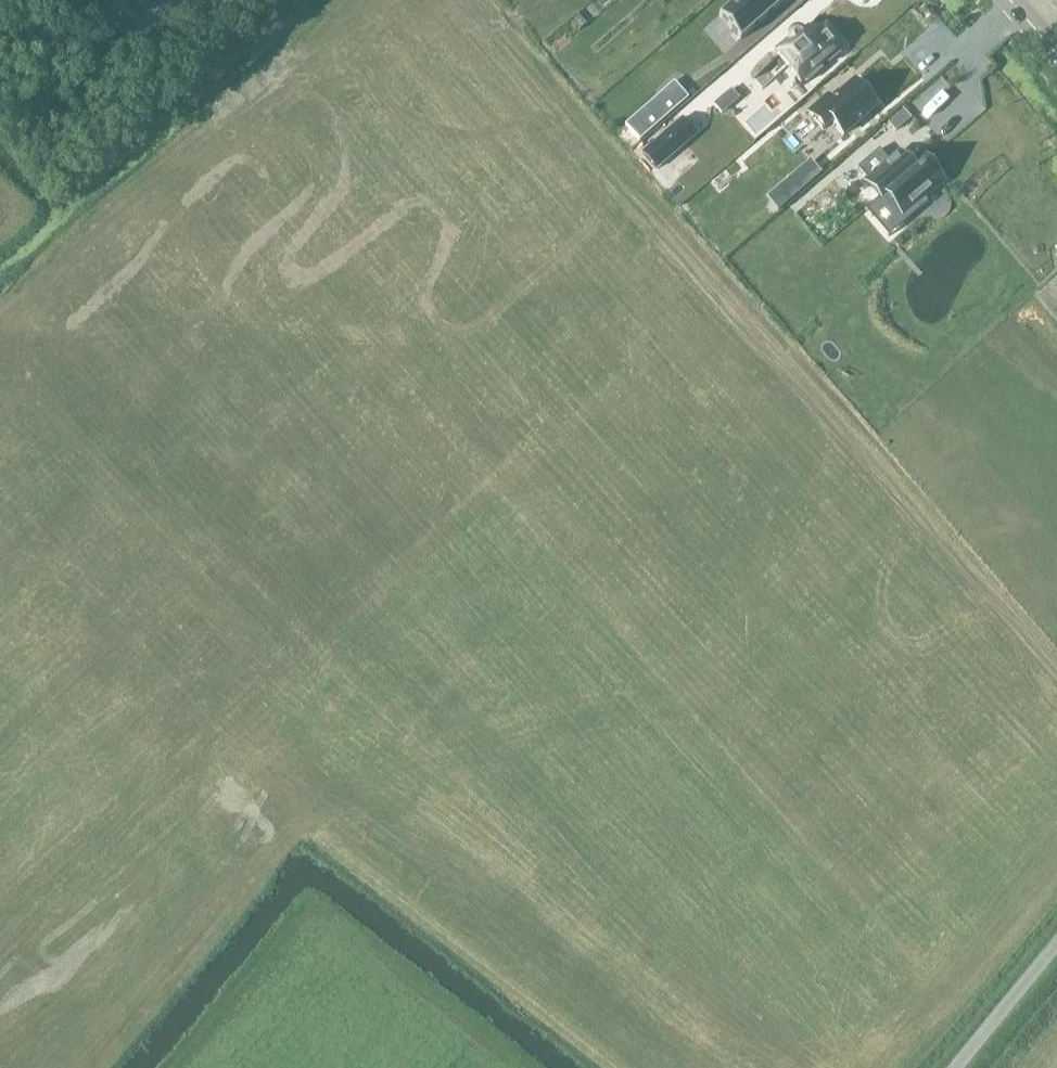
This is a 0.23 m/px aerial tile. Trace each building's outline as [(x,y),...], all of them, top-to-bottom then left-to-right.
[(719,16),(740,41),(785,2),(784,0),(737,0),(719,16)] [(791,94),(834,57),(812,32),(769,70),(791,94)] [(828,95),(809,113),(824,130),(832,122),(843,136),(877,107),(854,81),(833,100),(828,95)] [(674,82),(625,125),(639,141),(689,98),(674,82)] [(727,95),(714,105),(721,113),(734,103),(727,95)] [(682,119),(642,153),(657,170),(696,136),(682,119)] [(879,150),(857,169),(904,224),(928,203),(923,197),(941,181),(919,155),(908,164),(899,155),(890,162),(879,150)] [(811,163),(790,181),(799,192),(821,174),(811,163)]
